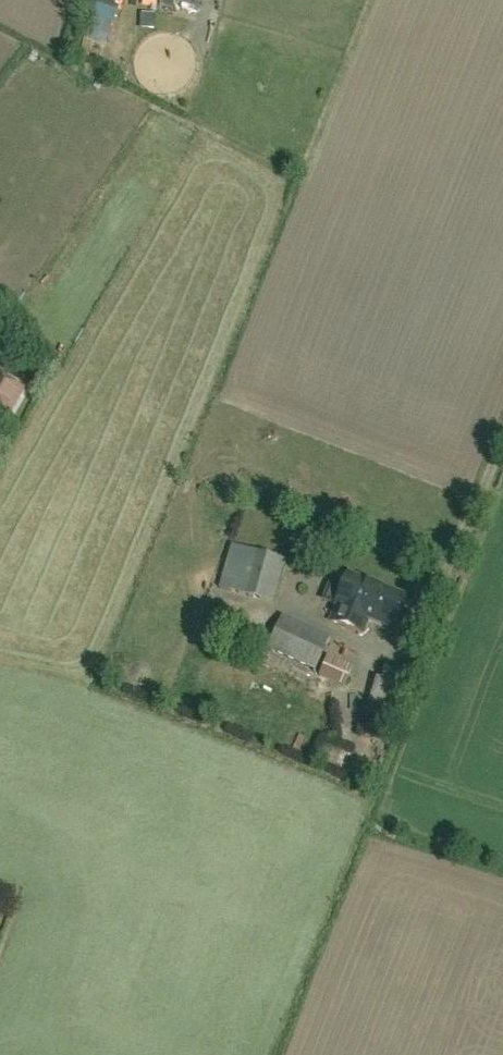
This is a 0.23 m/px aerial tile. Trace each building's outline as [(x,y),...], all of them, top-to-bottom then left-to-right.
[(197,10),(200,0),(160,0),(197,10)] [(12,384),(0,377),(0,406),(12,384)] [(273,603),(285,560),(234,546),(222,589),(273,603)] [(406,598),(377,588),(348,577),(331,622),(364,635),(370,619),(395,628),(406,598)] [(267,651),(317,671),(332,637),(284,616),(267,651)] [(370,674),(363,710),(393,716),(399,679),(370,674)]
